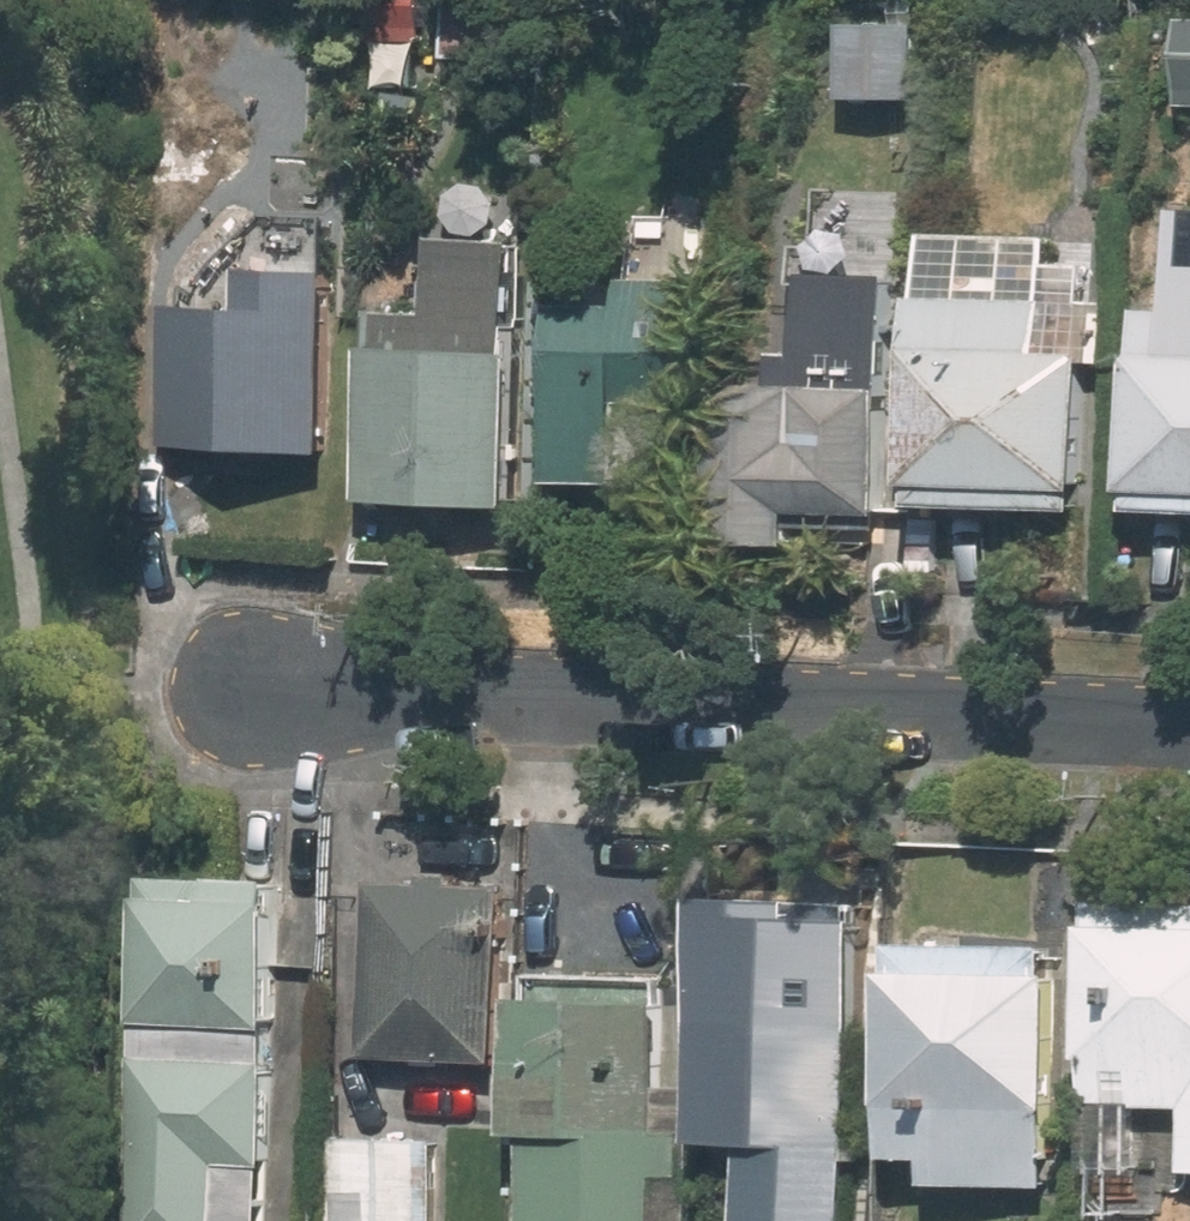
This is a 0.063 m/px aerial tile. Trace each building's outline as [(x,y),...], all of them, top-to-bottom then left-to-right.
[(443,54),(507,57),(510,0),(445,0),(443,54)] [(844,29),(842,104),(906,105),(909,30),(844,29)] [(365,345),(358,494),(502,500),(514,238),(434,235),(430,307),(374,305),(374,345),(365,345)] [(165,295),(159,443),(322,451),(330,261),(241,258),(240,299),(165,295)] [(741,371),(735,530),(806,533),(806,523),(887,526),(897,269),(814,266),(811,344),(791,343),(790,372),(741,371)] [(577,294),(568,475),(637,478),(639,395),(705,398),(712,275),(642,272),(640,297),(577,294)] [(933,496),(1088,504),(1099,295),(941,286),(931,466),(935,466),(933,496)] [(1189,510),(1189,303),(1145,301),(1142,347),(1135,345),(1127,506),(1189,510)] [(274,897),(325,900),(328,813),(277,810),(274,897)] [(136,873),(130,1019),(140,1019),(134,1191),(173,1192),(175,1148),(204,1150),(206,1107),(213,1107),(215,1070),(254,1071),(263,879),(136,873)] [(363,879),(356,1057),(495,1061),(502,885),(451,885),(451,874),(421,873),(421,882),(363,879)] [(1113,889),(1112,918),(1106,918),(1101,1047),(1108,1047),(1106,1101),(1114,1101),(1112,1154),(1152,1156),(1154,1100),(1189,1102),(1189,893),(1113,889)] [(949,1174),(1060,1183),(1076,966),(1063,965),(1065,942),(921,931),(919,961),(910,959),(912,1150),(951,1153),(949,1174)] [(815,950),(813,975),(841,977),(843,952),(815,950)] [(853,984),(796,981),(795,1001),(782,1001),(782,1011),(702,1008),(697,1134),(746,1137),(741,1220),(843,1220),(847,1140),(853,984)] [(515,1127),(538,1128),(534,1220),(659,1220),(661,1171),(679,1173),(681,1129),(663,1128),(669,994),(521,988),(515,1127)] [(324,1220),(429,1220),(432,1142),(328,1138),(324,1220)]
